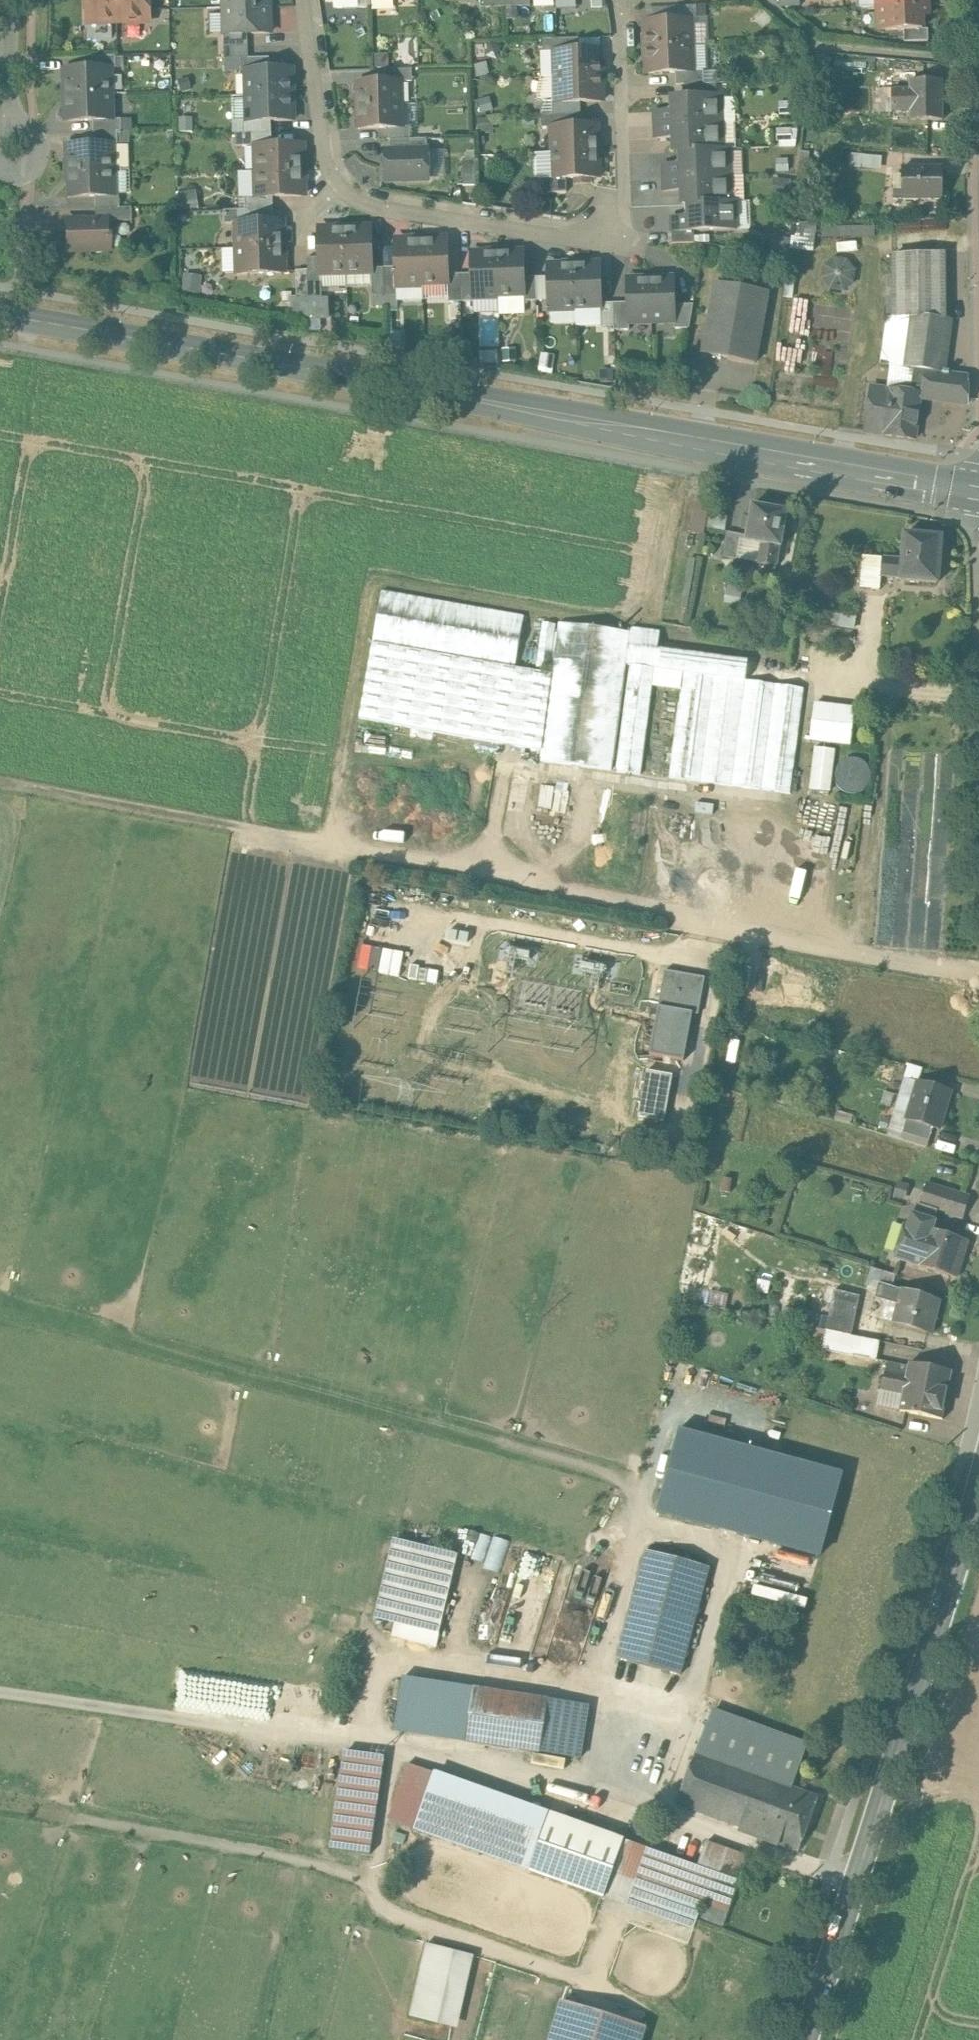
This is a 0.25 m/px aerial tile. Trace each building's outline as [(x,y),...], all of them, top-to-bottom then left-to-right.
[(87,21),(117,20),(116,0),(86,0),(87,21)] [(150,0),(116,0),(117,20),(116,21),(125,20),(129,24),(138,24),(142,20),(151,20),(150,0)] [(225,8),(269,7),(268,0),(225,0),(225,8)] [(922,29),(921,16),(927,16),(926,5),(879,7),(880,30),(922,29)] [(269,7),(225,8),(226,34),(247,34),(269,33),(269,7)] [(691,46),(690,20),(646,21),(647,47),(691,46)] [(226,34),(224,34),(225,58),(241,58),(248,57),(247,34),(226,34)] [(543,39),(543,51),(557,51),(579,50),(579,38),(543,39)] [(691,46),(647,47),(648,73),(676,72),(692,71),(691,46)] [(558,76),(601,75),(600,49),(579,50),(557,51),(558,76)] [(270,69),(269,57),(248,57),(241,58),(242,70),(247,70),(270,69)] [(66,69),(67,95),(110,94),(110,68),(66,69)] [(248,96),(292,94),(291,69),(270,69),(247,70),(248,96)] [(385,70),(385,82),(399,81),(412,81),(412,69),(385,70)] [(703,71),(692,71),(676,72),(676,85),(685,85),(704,84),(703,71)] [(602,101),(601,75),(558,76),(558,102),(580,102),(602,101)] [(359,83),(359,105),(400,104),(399,81),(385,82),(359,83)] [(910,90),(892,90),(893,111),(910,111),(910,120),(943,120),(942,81),(910,82),(910,90)] [(910,90),(910,82),(892,82),(892,90),(910,90)] [(717,96),(716,83),(704,84),(685,85),(685,97),(717,96)] [(67,95),(67,121),(93,120),(111,119),(110,94),(67,95)] [(271,121),(293,120),(292,94),(248,96),(249,122),(271,121)] [(719,123),(718,96),(717,96),(685,97),(675,97),(675,109),(673,111),(655,112),(656,125),(719,123)] [(553,114),(577,113),(581,113),(580,102),(558,102),(552,103),(553,114)] [(359,105),(360,128),(387,127),(401,127),(400,104),(359,105)] [(578,126),(577,113),(553,114),(542,115),(542,127),(552,127),(578,126)] [(121,131),(121,119),(111,119),(93,120),(94,132),(117,131),(121,131)] [(243,122),(244,133),(271,132),(271,121),(249,122),(243,122)] [(656,138),(672,138),(676,140),(677,151),(683,151),(720,149),(719,123),(656,125),(656,138)] [(553,153),(597,151),(596,125),(578,126),(552,127),(553,153)] [(391,139),(411,139),(410,127),(401,127),(387,127),(387,139),(391,139)] [(117,143),(117,131),(94,132),(94,144),(112,144),(117,143)] [(272,145),(271,132),(244,133),(236,134),(236,146),(257,146),(272,145)] [(391,139),(391,152),(427,151),(427,138),(411,139),(391,139)] [(69,171),(113,170),(112,144),(94,144),(68,145),(69,171)] [(302,170),(301,144),(272,145),(257,146),(258,172),(302,170)] [(683,161),(680,164),(679,164),(663,165),(664,178),(727,176),(726,148),(720,149),(683,151),(683,161)] [(385,152),(386,179),(429,178),(428,151),(427,151),(391,152),(385,152)] [(598,177),(597,151),(553,153),(554,178),(566,178),(598,177)] [(800,159),(806,160),(807,160),(808,160),(809,152),(802,151),(801,151),(800,159)] [(463,161),(463,176),(464,185),(475,185),(475,184),(474,160),(463,161)] [(942,198),(941,168),(903,168),(903,189),(903,198),(942,198)] [(95,196),(113,195),(113,170),(69,171),(70,197),(95,196)] [(302,170),(258,172),(259,197),(273,197),(303,196),(302,170)] [(728,201),(727,176),(664,178),(664,190),(681,190),(684,193),(685,204),(691,203),(728,201)] [(542,179),(543,192),(567,192),(566,178),(554,178),(542,179)] [(903,198),(903,189),(894,189),(894,198),(903,198)] [(95,196),(96,208),(119,207),(119,195),(113,195),(95,196)] [(273,197),(259,197),(245,198),(246,210),(273,209),(273,197)] [(694,230),(736,229),(734,201),(728,201),(691,203),(691,214),(689,217),(671,218),(672,231),(694,230)] [(119,207),(96,208),(96,221),(108,221),(132,220),(131,207),(119,207)] [(224,211),(225,222),(274,221),(273,209),(246,210),(224,211)] [(66,250),(109,249),(108,221),(96,221),(65,222),(66,250)] [(274,221),(238,222),(238,248),(282,247),(281,221),(274,221)] [(788,248),(782,296),(792,297),(800,250),(799,249),(812,251),(816,223),(793,223),(790,248),(788,248)] [(320,257),(320,273),(346,272),(345,228),(319,229),(320,257)] [(345,228),(346,272),(372,271),(372,268),(370,228),(345,228)] [(694,242),(694,230),(672,231),(672,243),(694,242)] [(397,285),(422,284),(421,240),(395,241),(396,267),(397,285)] [(422,284),(448,284),(448,274),(447,240),(421,240),(422,284)] [(283,273),(282,247),(238,248),(239,274),(283,273)] [(497,252),(471,253),(472,273),(473,297),(499,296),(497,252)] [(497,252),(499,296),(524,295),(524,277),(523,252),(497,252)] [(923,317),(943,320),(943,254),(891,254),(892,317),(911,317),(923,317)] [(321,281),(320,273),(320,257),(307,258),(308,270),(308,281),(321,281)] [(852,283),(854,271),(847,261),(834,259),(824,266),(822,278),(829,288),(842,290),(852,283)] [(575,308),(574,264),(548,265),(549,309),(575,308)] [(600,264),(574,264),(575,308),(601,308),(601,303),(600,264)] [(372,271),(372,295),(385,295),(384,267),(372,268),(372,271)] [(397,295),(397,285),(396,267),(384,267),(385,295),(397,295)] [(296,270),(297,298),(309,298),(308,281),(308,270),(296,270)] [(472,273),(460,274),(461,302),(473,301),(473,297),(472,273)] [(449,302),(461,302),(460,274),(448,274),(448,284),(449,302)] [(536,277),(524,277),(524,295),(525,301),(537,300),(536,277)] [(674,305),(673,278),(650,279),(652,320),(675,319),(674,305)] [(650,279),(627,280),(628,302),(629,321),(652,320),(650,279)] [(328,297),(321,298),(321,281),(308,281),(309,298),(297,298),(291,299),(292,319),(329,318),(328,297)] [(703,354),(755,363),(768,291),(715,282),(703,354)] [(614,327),(614,330),(629,329),(629,321),(628,302),(613,303),(614,327)] [(614,327),(613,303),(601,303),(601,308),(602,327),(614,327)] [(675,328),(682,328),(689,328),(693,304),(674,305),(675,319),(675,328)] [(892,317),(886,316),(880,363),(904,366),(911,317),(892,317)] [(923,317),(911,317),(904,366),(913,367),(943,372),(949,320),(943,320),(923,317)] [(948,375),(948,372),(943,372),(913,367),(909,392),(919,394),(919,397),(965,403),(966,378),(948,375)] [(870,386),(865,431),(915,438),(919,397),(919,394),(909,392),(870,386)] [(779,550),(785,516),(785,515),(751,509),(745,544),(759,547),(757,564),(772,567),(775,550),(779,550)] [(736,561),(737,554),(740,536),(726,533),(722,558),(736,561)] [(880,559),(878,578),(937,584),(941,538),(903,535),(901,561),(880,559)] [(859,588),(877,590),(878,578),(880,559),(862,558),(859,588)] [(382,590),(373,641),(516,667),(525,616),(382,590)] [(832,612),(830,623),(855,628),(857,617),(832,612)] [(556,624),(543,622),(537,667),(549,669),(556,624)] [(654,668),(655,668),(658,649),(661,631),(631,627),(630,632),(558,623),(552,673),(542,751),(540,761),(612,770),(626,665),(630,665),(617,772),(641,775),(654,668)] [(516,667),(373,641),(359,718),(542,751),(552,673),(516,667)] [(682,672),(746,680),(748,661),(658,649),(655,668),(682,672)] [(682,672),(655,668),(653,686),(679,689),(682,672)] [(668,778),(791,794),(804,688),(746,680),(682,672),(668,778)] [(815,704),(810,739),(850,745),(853,720),(855,709),(815,704)] [(863,710),(855,709),(853,720),(861,721),(863,710)] [(811,789),(830,791),(835,750),(816,747),(811,789)] [(866,782),(864,758),(840,760),(841,784),(866,782)] [(671,970),(655,1054),(687,1060),(696,1013),(702,1014),(709,977),(671,970)] [(643,1114),(668,1118),(676,1075),(652,1070),(643,1114)] [(933,1125),(939,1127),(949,1091),(916,1082),(906,1118),(933,1125)] [(929,1139),(933,1125),(906,1118),(902,1132),(929,1139)] [(917,1200),(962,1214),(968,1194),(924,1180),(917,1200)] [(919,1261),(955,1272),(965,1237),(930,1226),(929,1228),(903,1220),(893,1252),(920,1260),(919,1261)] [(929,1331),(932,1319),(938,1299),(878,1280),(873,1294),(886,1298),(885,1304),(894,1306),(890,1319),(929,1331)] [(853,1332),(855,1320),(855,1319),(861,1293),(833,1288),(825,1326),(826,1327),(853,1332)] [(770,1315),(785,1318),(787,1308),(773,1305),(772,1305),(770,1315)] [(878,1340),(864,1337),(855,1336),(852,1357),(874,1360),(878,1340)] [(941,1413),(950,1366),(910,1358),(909,1362),(908,1363),(886,1358),(880,1386),(903,1391),(900,1406),(940,1415),(941,1413)] [(843,1473),(678,1428),(654,1513),(820,1558),(843,1473)] [(495,1536),(485,1566),(498,1570),(508,1540),(495,1536)] [(441,1646),(459,1555),(394,1542),(375,1632),(441,1646)] [(686,1677),(713,1570),(647,1553),(620,1660),(686,1677)] [(753,1585),(752,1595),(805,1605),(807,1595),(753,1585)] [(402,1676),(394,1731),(584,1759),(593,1704),(402,1676)] [(712,1710),(697,1752),(789,1786),(792,1787),(808,1745),(712,1710)] [(384,1757),(344,1751),(330,1847),(370,1853),(384,1757)] [(778,1814),(789,1786),(697,1752),(678,1804),(740,1827),(749,1803),(778,1814)] [(410,1762),(389,1821),(693,1930),(698,1917),(726,1927),(751,1858),(709,1843),(701,1867),(410,1762)] [(819,1797),(792,1787),(789,1786),(778,1814),(749,1803),(740,1827),(779,1841),(778,1844),(798,1852),(819,1797)] [(474,1955),(427,1944),(410,2015),(457,2027),(474,1955)] [(566,2003),(553,2039),(657,2039),(658,2036),(566,2003)]
